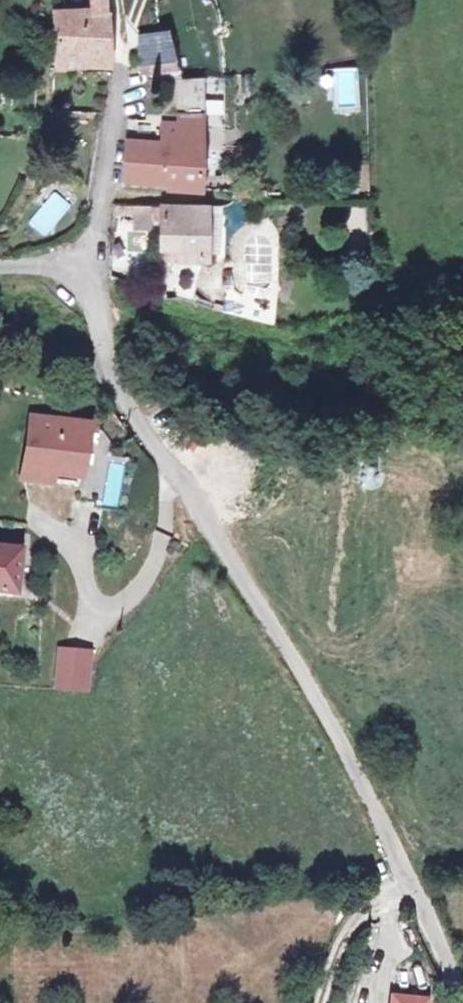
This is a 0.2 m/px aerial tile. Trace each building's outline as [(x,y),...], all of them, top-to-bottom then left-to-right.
[(107,0),(56,0),(55,43),(107,44),(107,0)] [(167,29),(137,32),(136,69),(173,66),(167,29)] [(166,186),(199,187),(199,81),(175,82),(174,110),(177,111),(177,120),(161,120),(160,138),(126,138),(124,182),(166,182),(166,186)] [(206,202),(184,201),(161,203),(161,205),(161,217),(159,256),(179,257),(199,259),(200,252),(204,221),(206,202)] [(161,217),(161,205),(133,204),(132,223),(147,223),(147,217),(161,217)] [(219,223),(204,221),(200,252),(215,254),(219,223)] [(173,301),(187,303),(199,259),(179,257),(173,301)] [(14,422),(7,481),(66,488),(71,427),(14,422)] [(112,503),(117,466),(109,464),(104,502),(112,503)] [(4,599),(10,551),(0,550),(0,598),(4,599)] [(79,695),(81,652),(48,650),(46,695),(79,695)]
